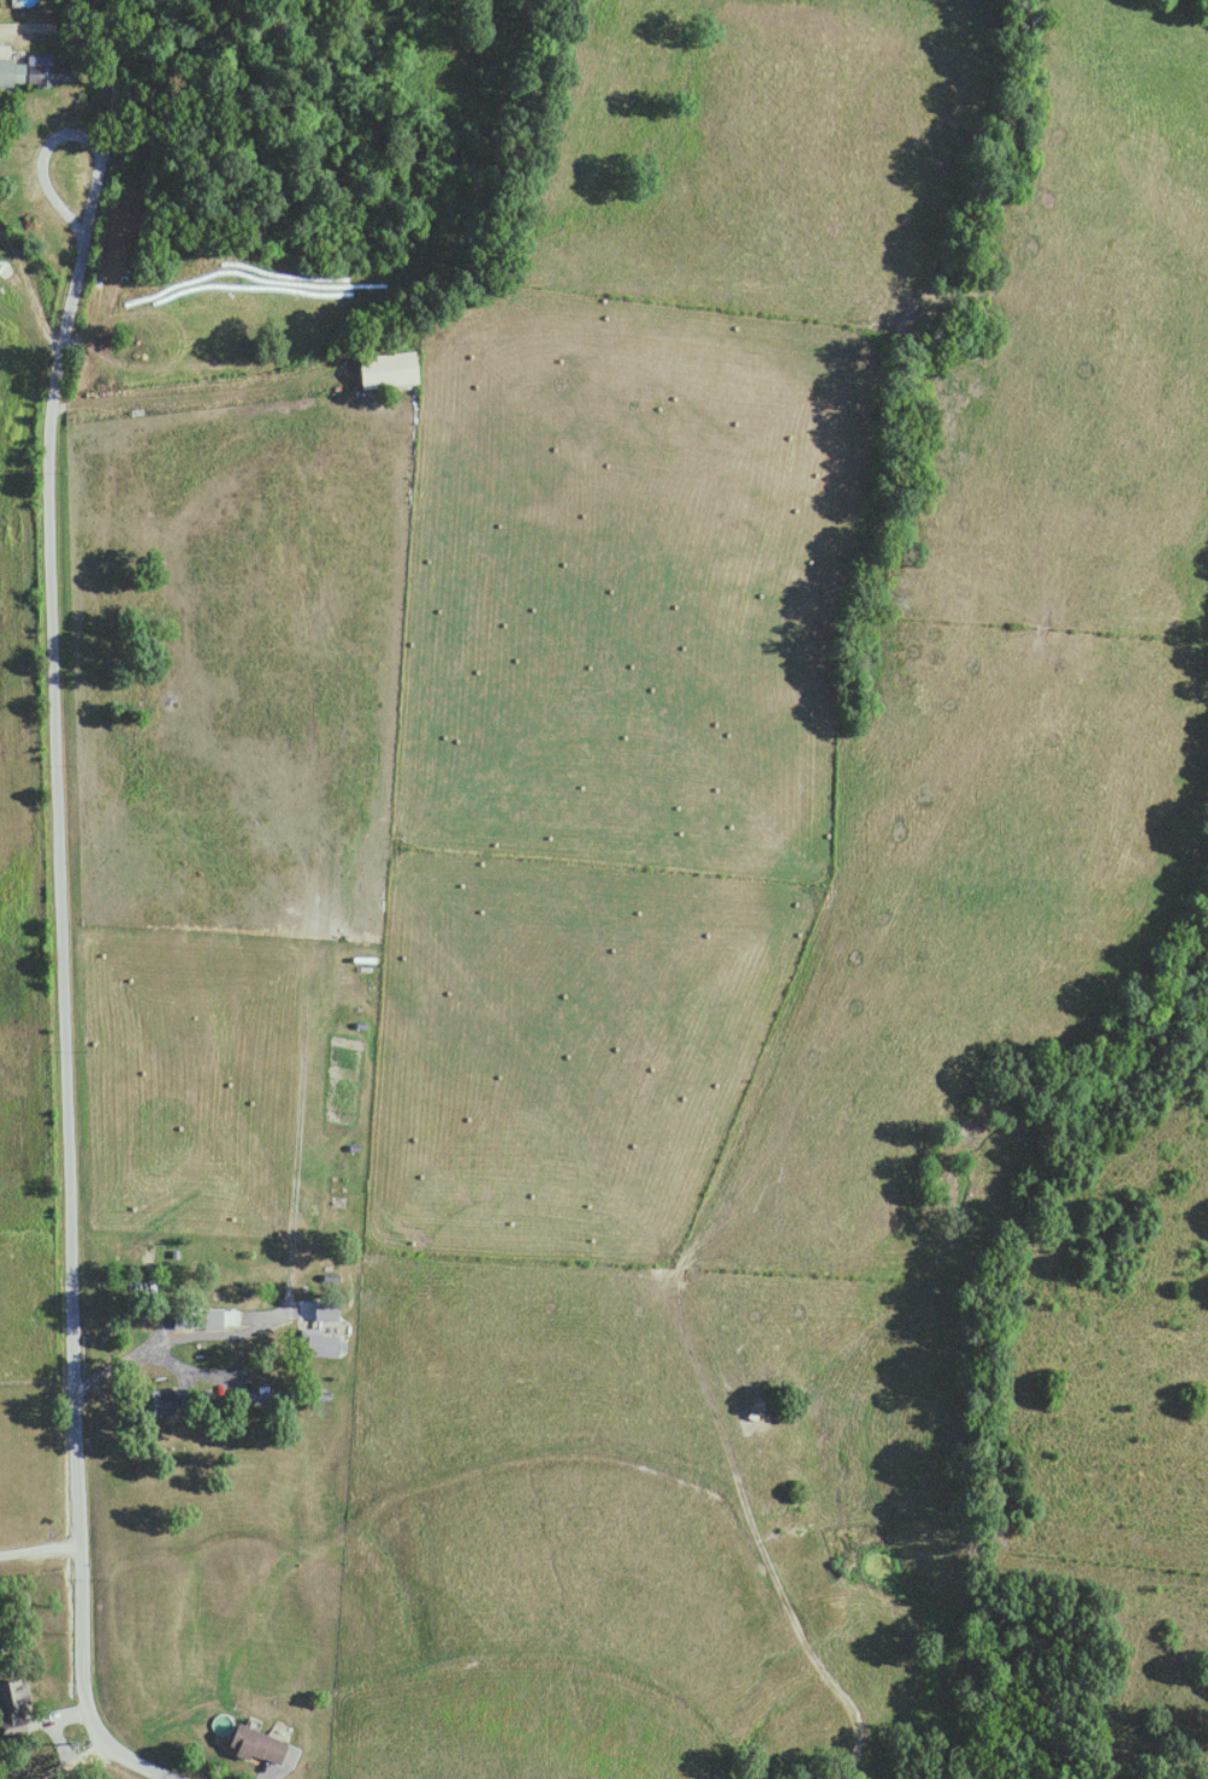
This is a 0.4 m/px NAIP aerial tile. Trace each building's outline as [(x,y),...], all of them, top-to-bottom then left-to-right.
[(73,87),(73,63),(0,63),(0,87),(73,87)] [(422,386),(420,354),(364,357),(366,389),(422,386)] [(207,1329),(224,1329),(224,1310),(207,1310),(207,1329)] [(2,1739),(33,1734),(25,1678),(0,1682),(0,1728),(2,1739)] [(230,1749),(281,1767),(290,1743),(239,1725),(230,1749)]
